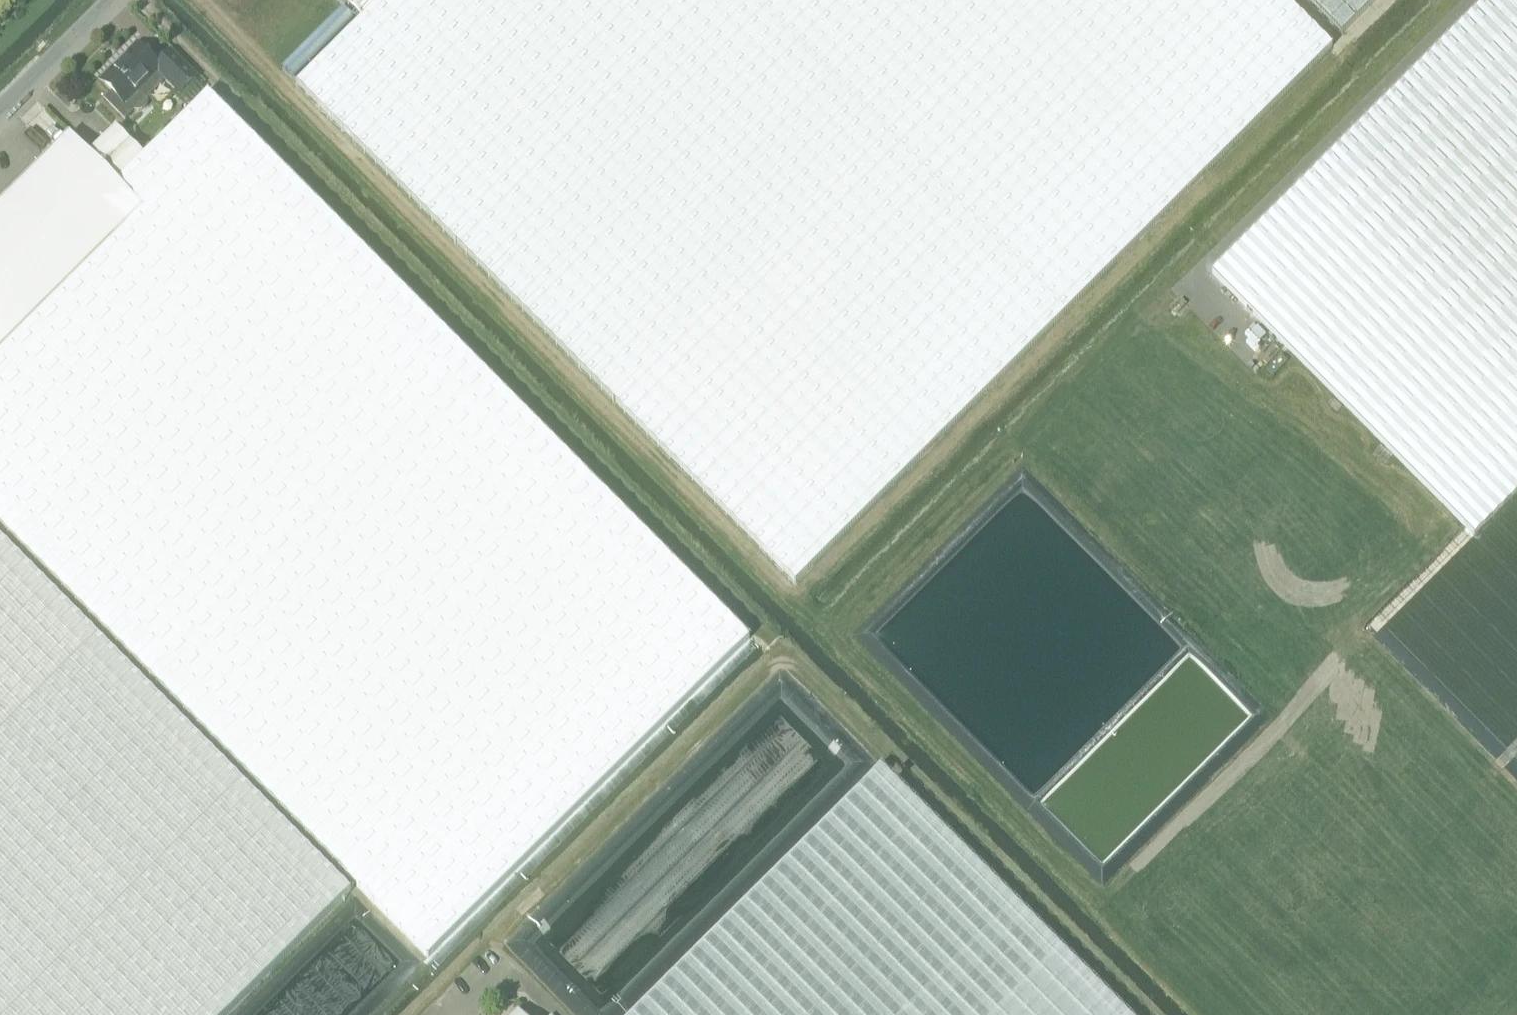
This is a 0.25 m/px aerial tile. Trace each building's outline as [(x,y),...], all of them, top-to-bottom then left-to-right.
[(360,20),(297,83),(796,583),(1332,47),(1285,0),(380,0),(360,20)] [(352,11),(360,20),(380,0),(341,0),(352,11)] [(1212,273),(1474,536),(1516,493),(1516,0),(1486,0),(1212,273)] [(1342,33),(1376,0),(1309,0),(1342,33)] [(172,51),(157,66),(137,46),(101,81),(112,92),(103,101),(125,121),(134,111),(136,112),(138,112),(142,112),(145,110),(147,107),(148,105),(148,102),(147,99),(164,82),(179,97),(199,78),(172,51)] [(117,184),(116,184),(147,215),(0,360),(0,525),(429,956),(749,638),(208,92),(144,157),(117,184)] [(116,184),(117,184),(144,157),(116,130),(113,133),(114,134),(106,141),(106,140),(100,145),(101,146),(94,154),(93,153),(89,156),(116,184)] [(116,184),(89,156),(69,136),(68,137),(69,138),(56,150),(55,150),(43,162),(44,162),(33,174),(32,173),(0,205),(0,360),(147,215),(116,184)] [(353,890),(0,535),(0,1014),(227,1014),(353,890)] [(880,766),(630,1014),(1128,1014),(880,766)]
